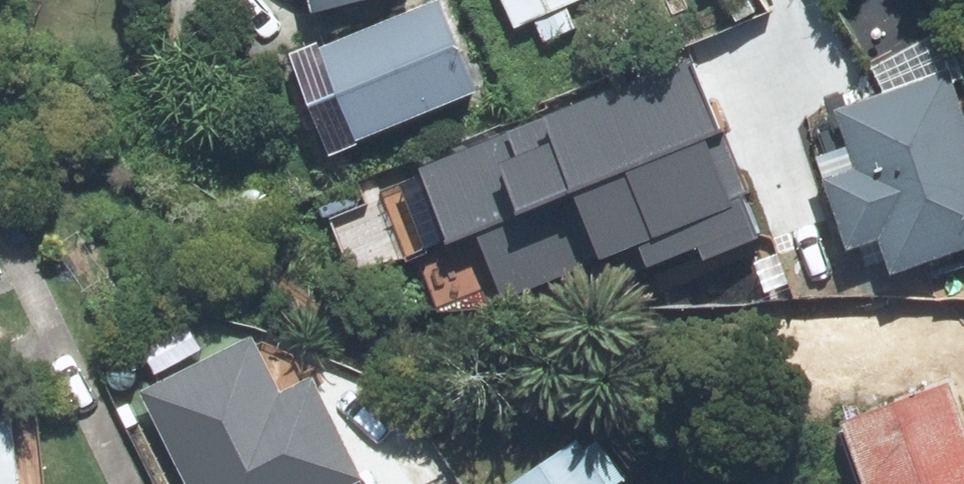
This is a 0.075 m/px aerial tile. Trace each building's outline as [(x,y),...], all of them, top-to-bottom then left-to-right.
[(306,51),(347,157),(499,98),(461,0),(437,0),(306,51)] [(523,25),(578,0),(511,0),(523,25)] [(956,87),(864,119),(881,169),(854,178),(875,238),(901,229),(915,267),(963,250),(963,110),(956,87)] [(158,389),(204,483),(356,483),(373,476),(325,376),(290,392),(264,339),(158,389)] [(864,419),(886,483),(963,483),(963,390),(962,385),(864,419)] [(33,411),(0,413),(0,483),(37,483),(33,411)] [(589,450),(536,483),(611,483),(589,450)]
